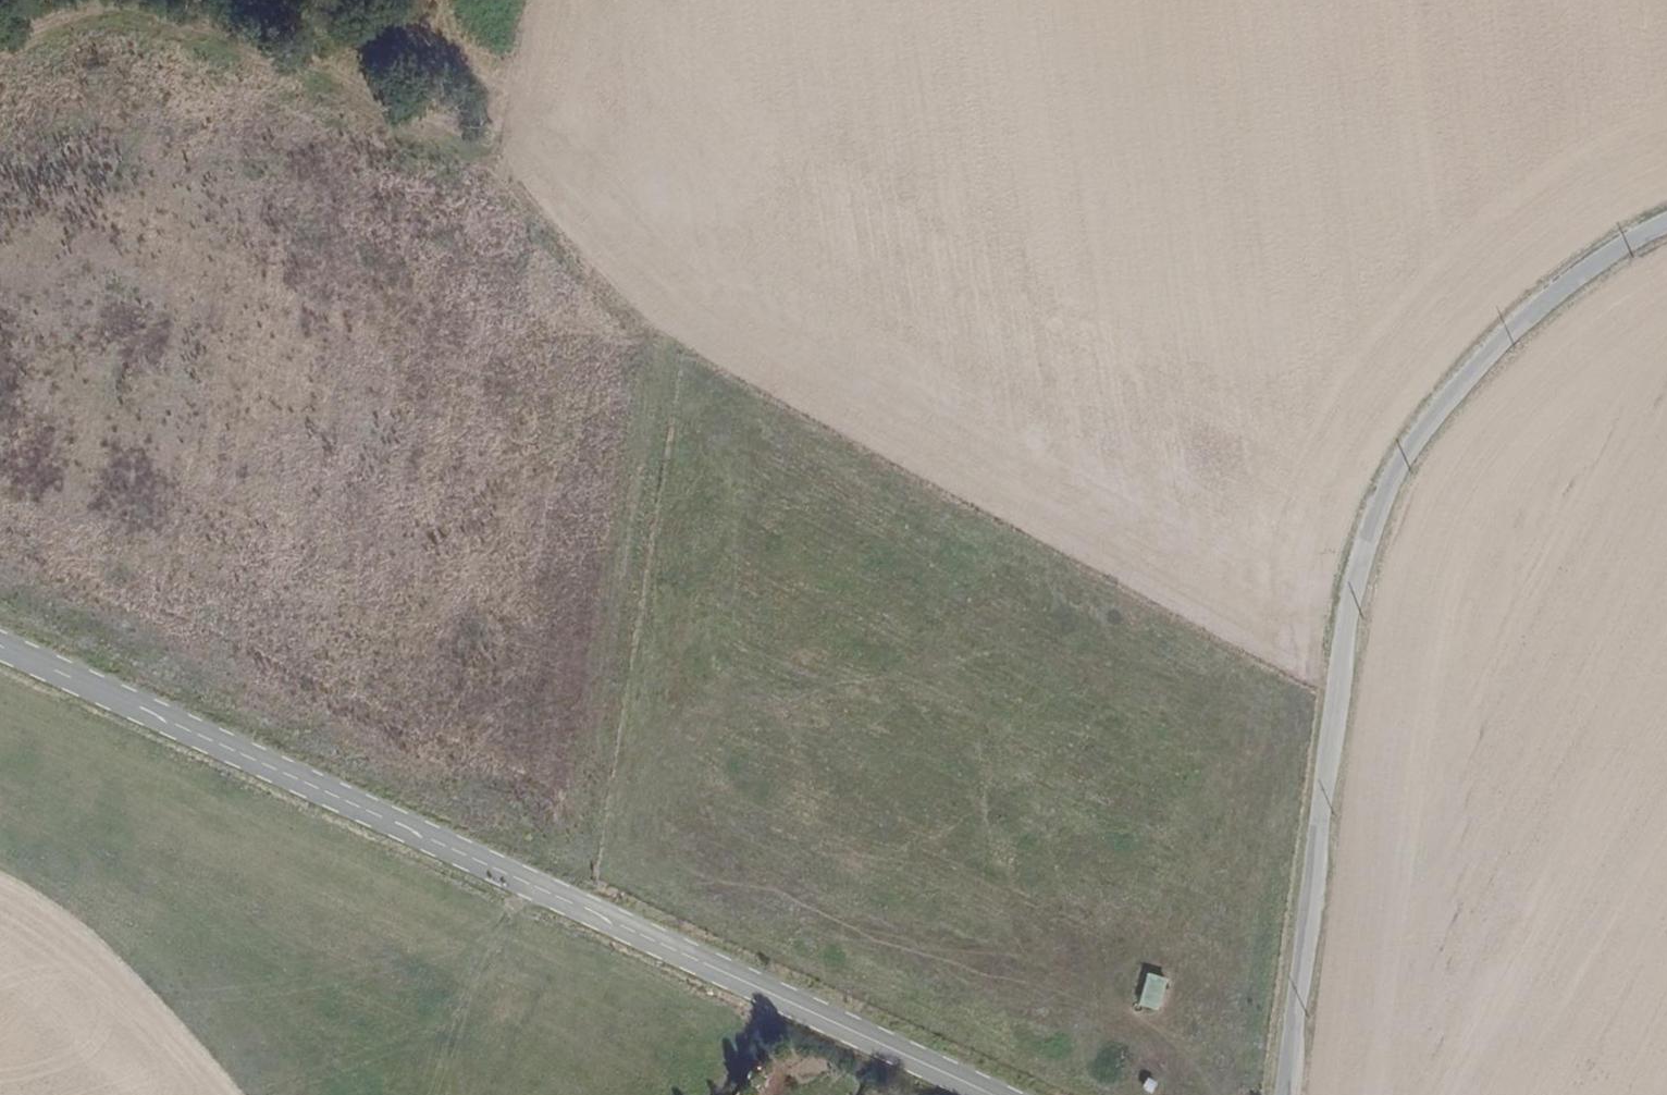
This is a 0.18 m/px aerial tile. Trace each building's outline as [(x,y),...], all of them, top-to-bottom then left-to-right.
[(1145,972),(1140,1006),(1161,1009),(1166,975),(1145,972)]
